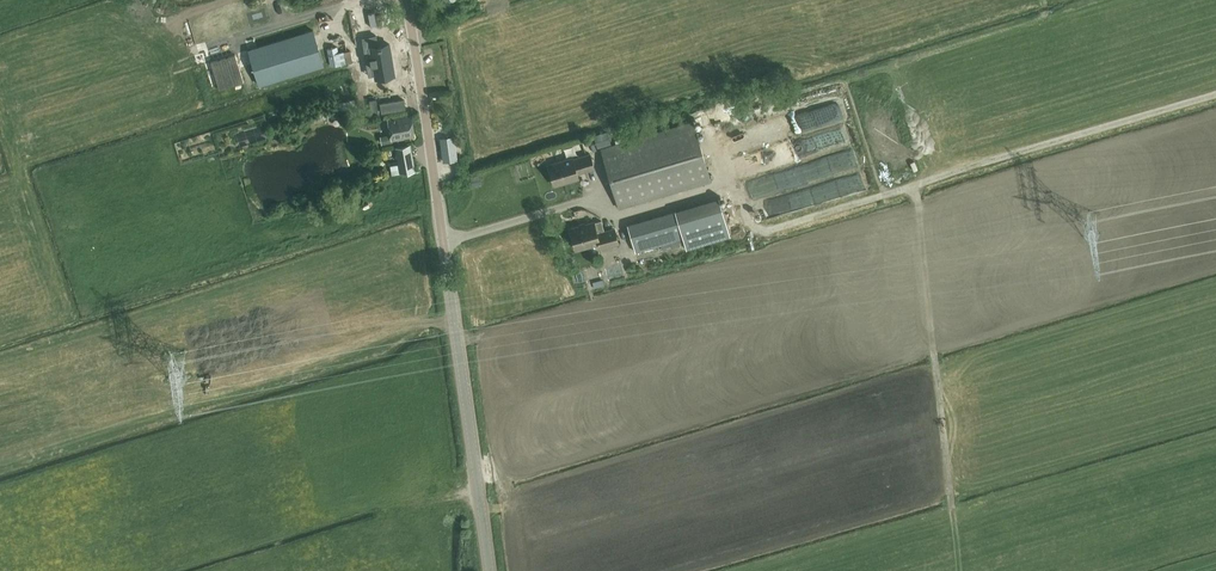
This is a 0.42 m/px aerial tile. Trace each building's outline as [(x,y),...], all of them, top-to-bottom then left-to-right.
[(249,12),(238,15),(241,26),(252,23),(249,12)] [(379,39),(396,40),(397,13),(380,13),(379,39)] [(311,30),(248,51),(259,85),(322,64),(311,30)] [(376,37),(362,39),(364,51),(367,51),(370,68),(373,67),(374,78),(393,75),(389,46),(378,48),(376,37)] [(353,62),(350,50),(338,53),(337,47),(327,49),(330,66),(353,62)] [(220,89),(245,81),(237,54),(212,61),(220,89)] [(815,86),(807,88),(808,96),(817,94),(815,86)] [(768,98),(719,112),(725,131),(773,117),(768,98)] [(369,100),(371,115),(378,114),(376,99),(369,100)] [(381,113),(405,109),(404,99),(380,103),(381,113)] [(806,103),(810,112),(815,110),(811,101),(806,103)] [(316,106),(318,118),(330,116),(328,104),(316,106)] [(410,116),(388,120),(391,141),(414,137),(410,116)] [(600,148),(618,209),(710,182),(693,121),(600,148)] [(805,139),(808,152),(842,143),(838,129),(805,139)] [(439,137),(442,163),(457,161),(454,135),(439,137)] [(593,135),(586,137),(589,149),(596,147),(593,135)] [(415,171),(411,145),(395,147),(398,164),(391,166),(393,175),(415,171)] [(759,147),(729,156),(732,168),(777,156),(775,149),(761,153),(759,147)] [(532,164),(544,163),(543,153),(531,155),(532,164)] [(590,153),(572,158),(548,165),(554,185),(578,178),(577,174),(595,169),(590,153)] [(920,167),(925,170),(930,161),(925,158),(920,167)] [(673,203),(675,211),(685,246),(729,234),(716,190),(673,203)] [(788,208),(801,203),(796,190),(783,194),(788,208)] [(675,211),(627,224),(635,252),(683,238),(675,211)] [(601,221),(592,223),(592,222),(569,228),(575,250),(597,244),(597,243),(598,243),(600,249),(619,244),(614,227),(604,230),(601,221)] [(593,286),(604,284),(602,277),(591,279),(593,286)]
